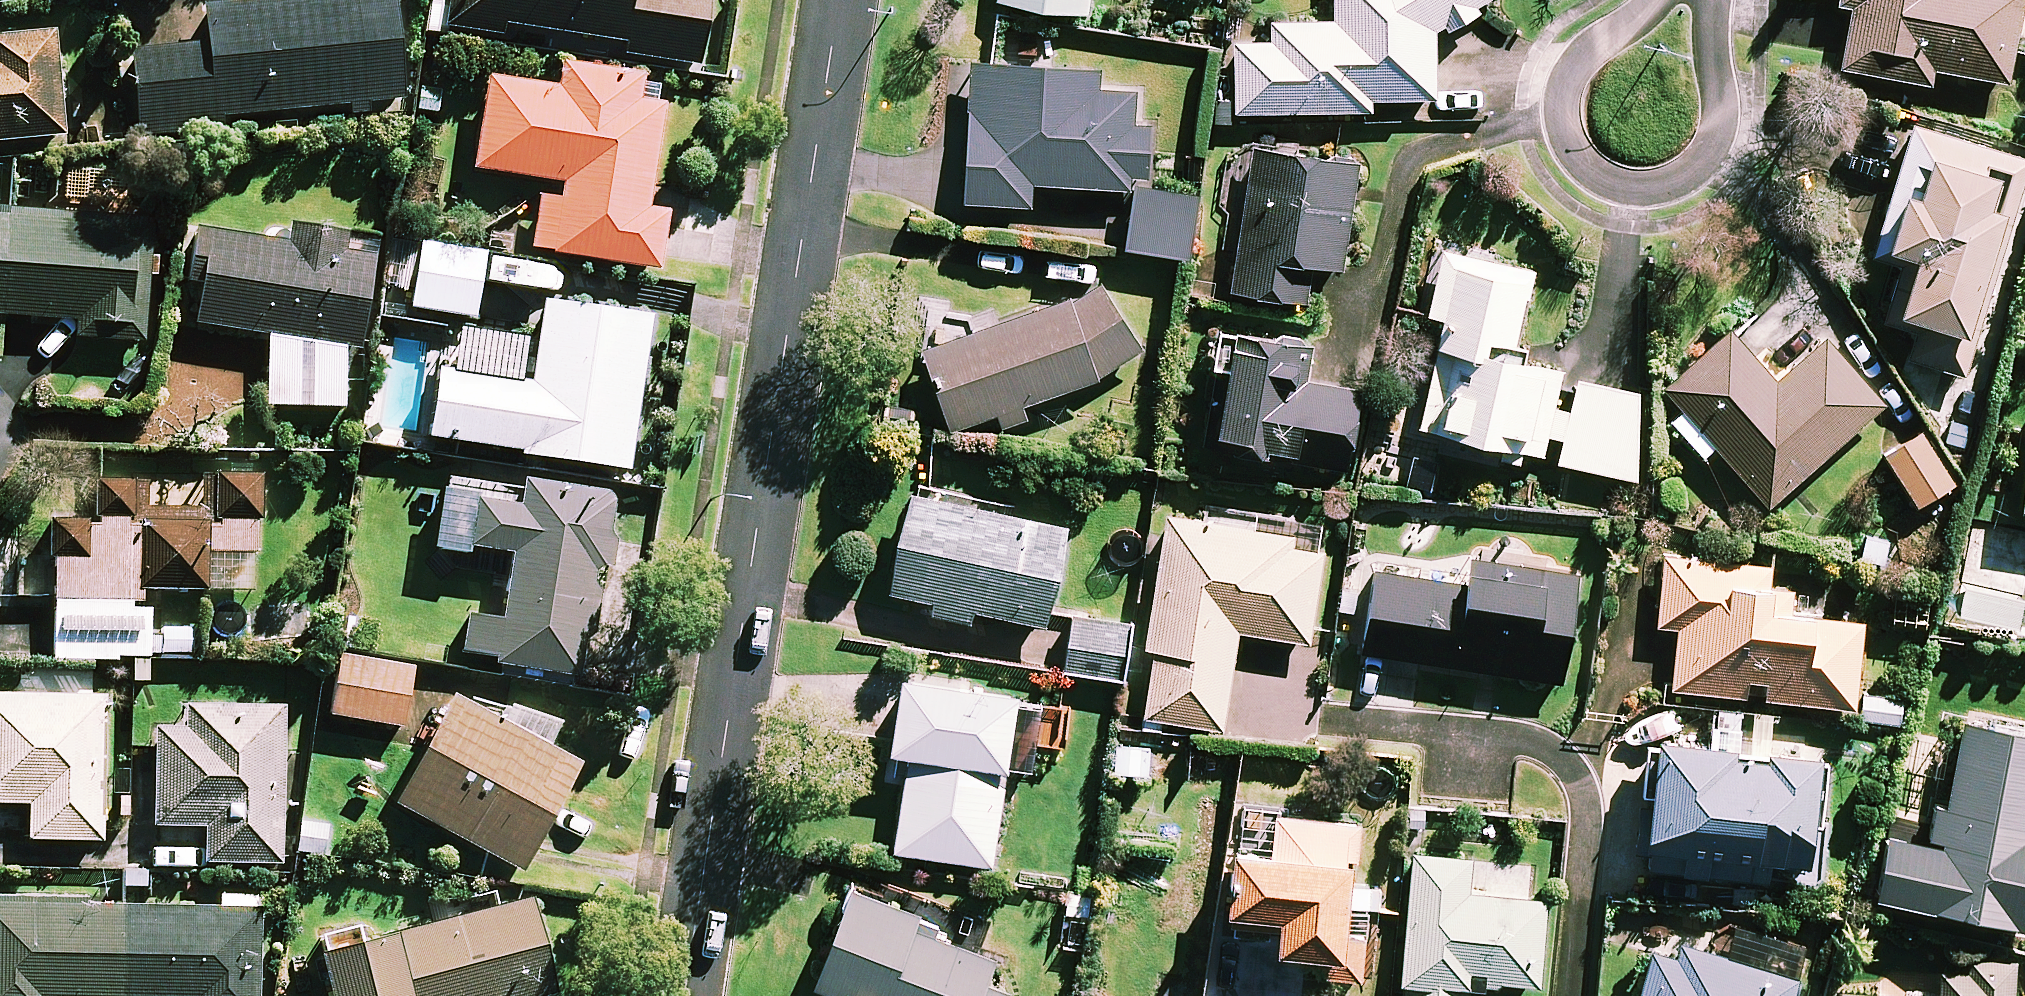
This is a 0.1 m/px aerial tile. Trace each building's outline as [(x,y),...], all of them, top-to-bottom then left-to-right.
[(395,0),(272,0),(203,6),(207,46),(133,52),(140,135),(222,128),(221,118),(403,102),(395,0)] [(445,29),(501,37),(502,28),(626,44),(624,57),(698,66),(706,0),(449,0),(445,29)] [(999,3),(1089,16),(1091,0),(999,0),(999,3)] [(1336,23),(1273,23),(1273,44),(1236,44),(1236,113),(1378,112),(1378,100),(1437,100),(1436,22),(1477,22),(1477,0),(1497,0),(1336,0),(1336,23)] [(1839,6),(1852,8),(1842,71),(1933,85),(1935,71),(2010,83),(2024,0),(1840,0),(1839,6)] [(64,137),(55,33),(0,38),(0,143),(64,137)] [(1147,184),(1134,183),(1134,178),(1148,179),(1151,125),(1134,123),(1136,91),(1096,89),(1097,71),(974,63),(964,202),(1033,207),(1035,183),(1135,190),(1129,247),(1195,254),(1201,194),(1147,189),(1147,184)] [(643,77),(562,65),(558,89),(488,79),(475,171),(563,184),(560,203),(541,200),(533,253),(659,271),(668,215),(648,212),(664,106),(639,102),(643,77)] [(1910,125),(1878,247),(1917,257),(1912,277),(1899,274),(1886,323),(1917,331),(1909,361),(1960,374),(2000,225),(2012,229),(2024,180),(2024,155),(1910,125)] [(1359,163),(1254,148),(1233,293),(1307,303),(1313,266),(1344,270),(1359,163)] [(159,295),(160,278),(168,279),(169,257),(151,256),(154,226),(0,215),(0,316),(76,321),(75,338),(145,343),(149,294),(159,295)] [(374,241),(287,232),(286,241),(197,232),(191,282),(199,283),(195,326),(271,334),(264,402),(341,410),(348,347),(362,348),(374,241)] [(1553,410),(1563,373),(1525,363),(1530,343),(1516,340),(1533,270),(1435,246),(1419,313),(1446,320),(1420,427),(1542,457),(1547,436),(1565,440),(1561,466),(1636,480),(1640,391),(1575,381),(1570,413),(1553,410)] [(483,256),(420,248),(412,310),(475,318),(483,256)] [(1023,405),(1100,380),(1137,354),(1110,285),(926,348),(954,429),(998,414),(1003,427),(1028,419),(1023,405)] [(437,372),(428,436),(522,449),(521,456),(628,471),(649,319),(544,304),(533,386),(437,372)] [(1310,343),(1221,331),(1206,447),(1349,466),(1359,391),(1304,383),(1310,343)] [(1777,383),(1731,333),(1668,390),(1685,409),(1671,422),(1703,457),(1716,447),(1769,507),(1884,404),(1826,339),(1777,383)] [(1955,484),(1924,435),(1886,458),(1917,508),(1955,484)] [(259,476),(205,475),(204,515),(144,513),(145,479),(95,478),(92,562),(57,561),(54,659),(149,662),(152,590),(255,594),(259,476)] [(597,571),(611,573),(616,538),(605,536),(611,496),(523,484),(520,505),(449,496),(440,567),(472,571),(475,549),(512,554),(503,620),(469,616),(464,652),(496,657),(494,673),(577,684),(584,636),(595,637),(601,588),(595,587),(597,571)] [(1071,526),(916,488),(890,591),(935,602),(932,614),(970,623),(974,609),(1046,627),(1071,526)] [(1296,528),(1164,510),(1145,647),(1154,649),(1144,719),(1225,730),(1238,632),(1311,642),(1323,552),(1294,548),(1296,528)] [(1581,568),(1475,552),(1470,585),(1377,571),(1364,654),(1564,683),(1581,568)] [(1747,697),(1749,679),(1769,681),(1767,699),(1855,708),(1864,623),(1768,613),(1772,567),(1666,557),(1659,625),(1679,627),(1673,690),(1747,697)] [(1131,624),(1074,616),(1066,672),(1123,680),(1131,624)] [(412,669),(336,656),(326,716),(402,728),(412,669)] [(1022,695),(905,678),(894,751),(909,754),(895,851),(994,866),(1008,766),(1032,770),(1036,742),(1064,747),(1069,708),(1021,701),(1022,695)] [(57,680),(21,680),(21,698),(0,697),(0,805),(31,805),(30,840),(102,841),(104,699),(57,698),(57,680)] [(1904,697),(1864,695),(1862,721),(1903,723),(1904,697)] [(507,728),(452,699),(396,806),(522,873),(578,765),(546,748),(557,727),(518,707),(507,728)] [(184,706),(183,728),(159,727),(155,825),(207,827),(206,861),(278,864),(284,710),(184,706)] [(1963,723),(1947,807),(1937,805),(1930,845),(1889,838),(1878,898),(2024,926),(2024,734),(1963,723)] [(1815,866),(1824,752),(1769,747),(1768,757),(1733,755),(1734,744),(1655,738),(1645,871),(1768,881),(1770,862),(1815,866)] [(1173,757),(1119,745),(1113,772),(1167,784),(1173,757)] [(1346,933),(1360,824),(1201,804),(1186,920),(1234,926),(1236,912),(1282,918),(1278,949),(1344,957),(1341,976),(1359,979),(1365,935),(1346,933)] [(1412,855),(1401,995),(1470,995),(1471,980),(1540,986),(1547,900),(1467,894),(1470,860),(1412,855)] [(853,888),(816,985),(845,995),(1009,995),(1011,992),(986,982),(995,959),(915,928),(920,914),(853,888)] [(259,898),(219,897),(219,910),(88,907),(88,902),(0,900),(0,995),(257,995),(259,898)] [(530,901),(359,944),(354,923),(314,933),(330,995),(551,995),(554,995),(530,901)] [(1797,977),(1656,939),(1641,995),(1792,995),(1797,977)] [(1968,974),(1941,972),(1940,995),(2012,995),(2014,963),(1969,960),(1968,974)]
